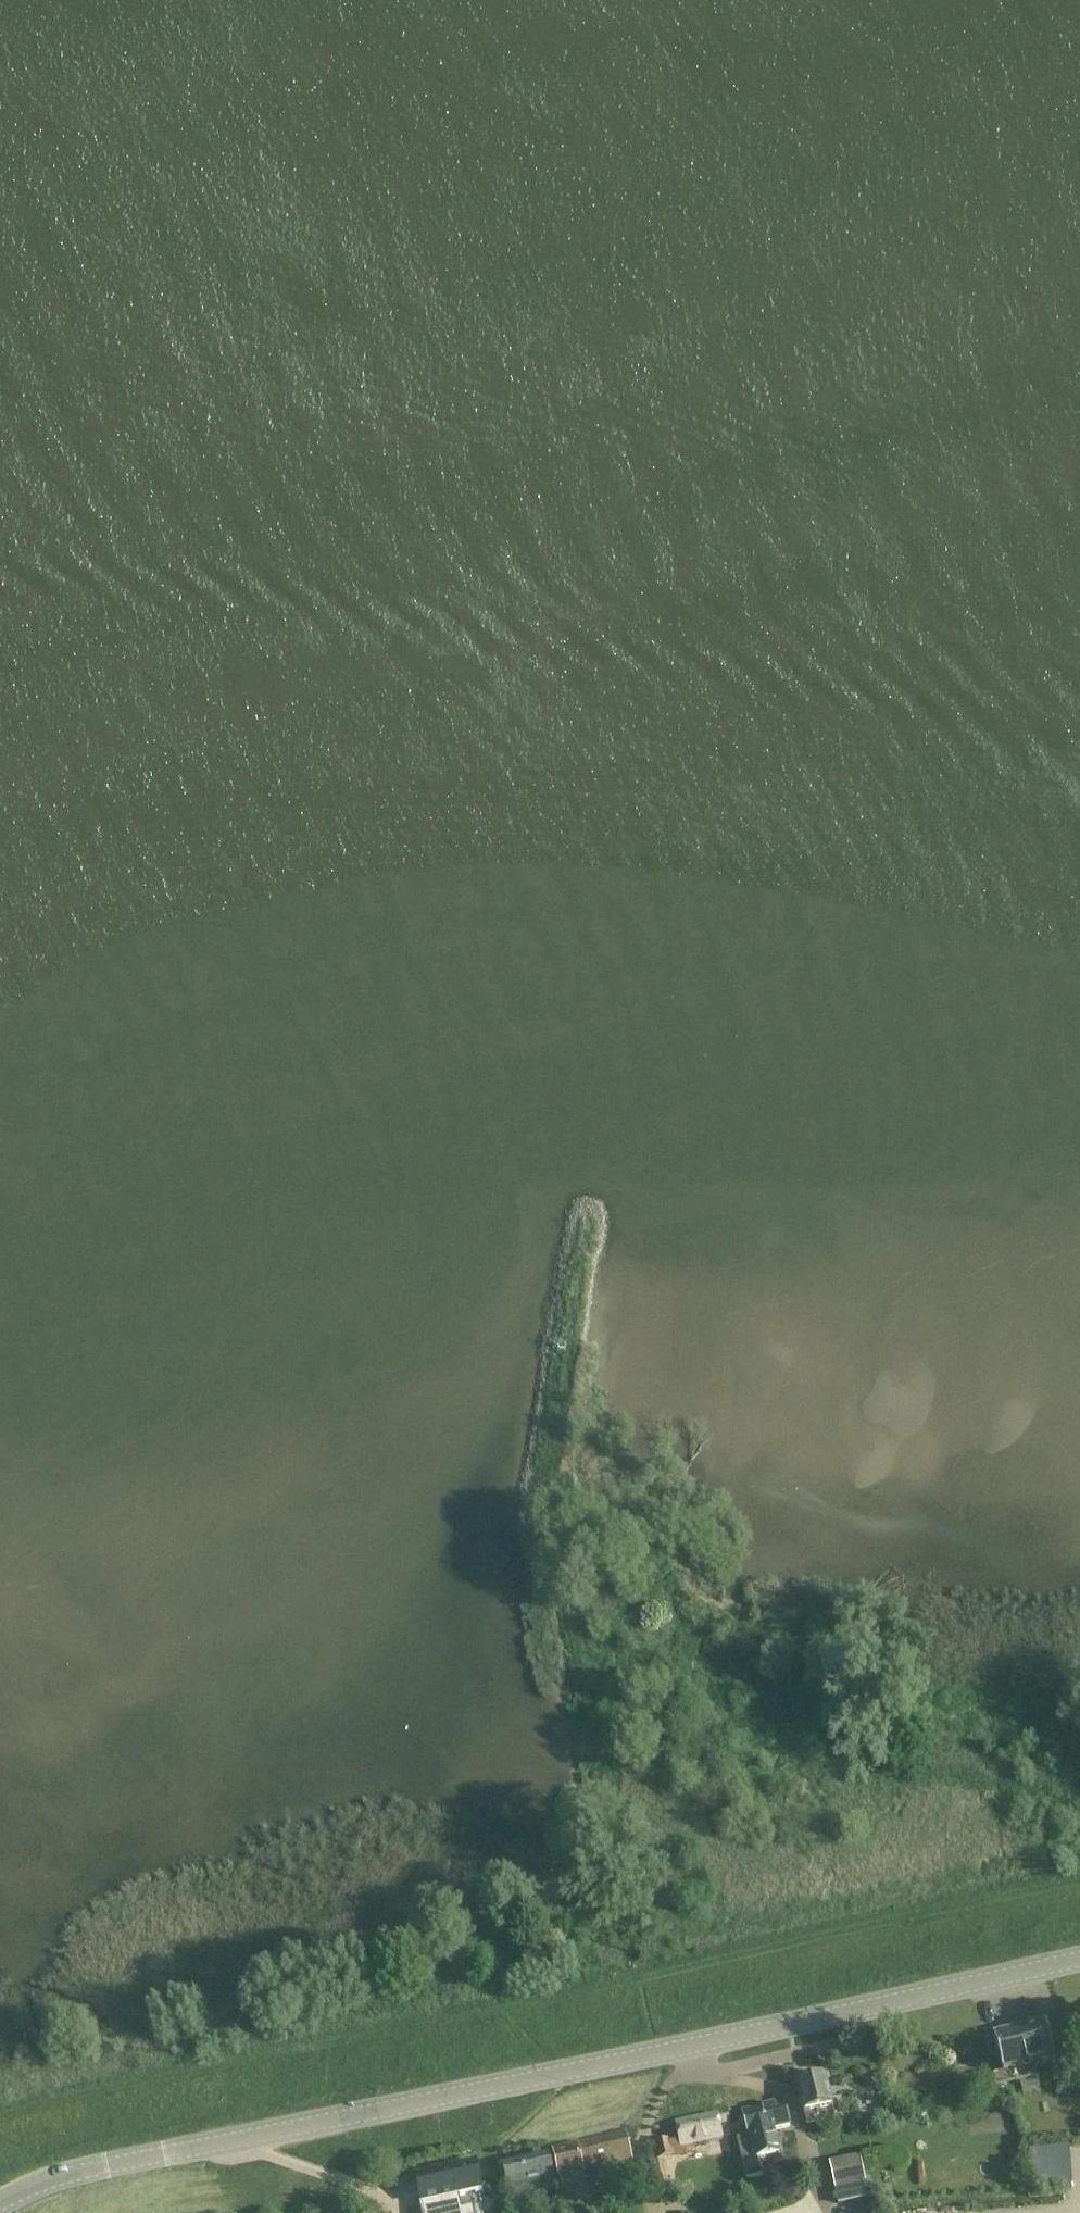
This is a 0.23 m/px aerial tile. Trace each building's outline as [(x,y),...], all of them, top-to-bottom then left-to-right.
[(1046,2021),(993,2035),(1003,2074),(1008,2073),(1013,2072),(1056,2061),(1046,2021)] [(1037,2075),(1032,2077),(1020,2080),(1022,2091),(1035,2087),(1040,2086),(1037,2075)] [(797,2084),(800,2094),(807,2128),(835,2122),(833,2109),(825,2077),(797,2084)] [(784,2102),(743,2112),(748,2136),(737,2139),(747,2180),(762,2177),(758,2159),(779,2154),(773,2130),(790,2126),(784,2102)] [(652,2163),(655,2180),(659,2201),(672,2198),(668,2178),(666,2178),(662,2160),(674,2157),(685,2154),(683,2147),(722,2139),(719,2124),(729,2122),(727,2111),(675,2122),(679,2139),(671,2141),(671,2140),(655,2143),(658,2162),(652,2163)] [(631,2159),(625,2131),(554,2150),(564,2190),(586,2184),(583,2171),(631,2159)] [(733,2134),(727,2135),(725,2136),(728,2149),(724,2150),(731,2184),(744,2181),(733,2134)] [(548,2151),(502,2162),(508,2188),(546,2178),(548,2185),(556,2183),(548,2151)] [(869,2199),(865,2183),(860,2157),(830,2164),(839,2205),(869,2199)] [(475,2162),(416,2175),(423,2204),(424,2208),(429,2206),(428,2202),(481,2190),(475,2162)]
